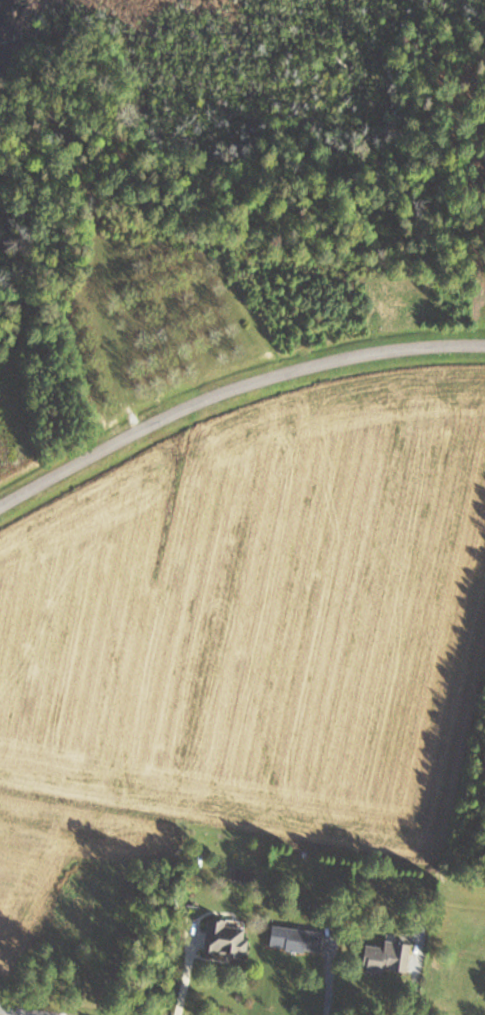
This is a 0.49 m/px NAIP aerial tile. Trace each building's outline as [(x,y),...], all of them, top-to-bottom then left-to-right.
[(201,954),(243,957),(246,921),(205,917),(201,954)] [(268,925),(265,947),(318,953),(320,932),(268,925)] [(410,943),(380,941),(380,946),(362,944),(359,970),(408,974),(410,943)]
